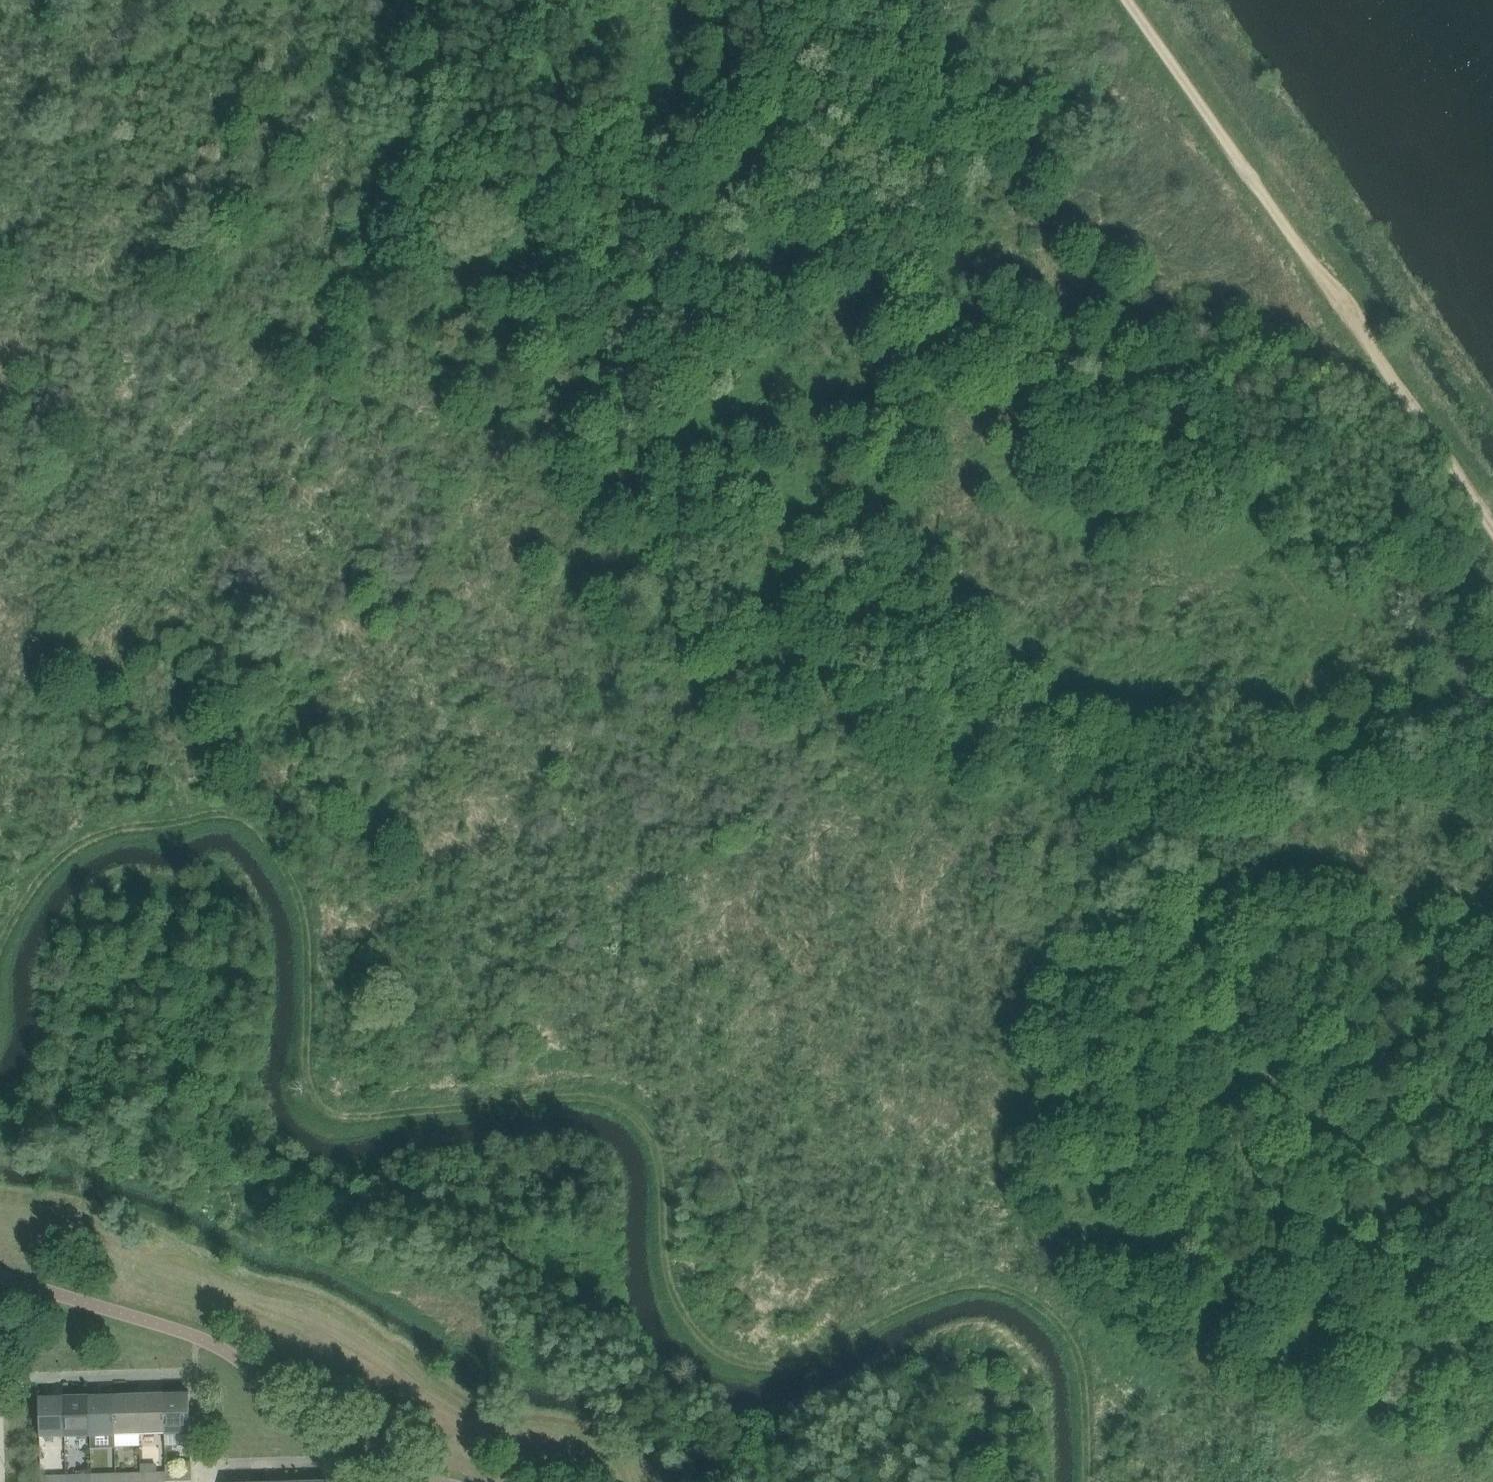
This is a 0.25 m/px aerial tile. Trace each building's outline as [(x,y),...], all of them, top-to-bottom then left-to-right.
[(165,1434),(164,1393),(139,1394),(140,1435),(165,1434)] [(191,1433),(189,1393),(164,1393),(165,1434),(191,1433)] [(140,1435),(139,1394),(115,1395),(116,1435),(140,1435)] [(116,1435),(115,1395),(90,1396),(91,1436),(116,1435)] [(66,1437),(65,1396),(39,1397),(40,1438),(66,1437)] [(91,1436),(90,1396),(65,1396),(66,1437),(91,1436)] [(192,1481),(192,1471),(177,1472),(176,1464),(166,1464),(166,1481),(192,1481)] [(158,1472),(141,1473),(141,1481),(144,1481),(158,1481),(158,1472)] [(141,1473),(125,1473),(125,1481),(141,1481),(141,1473)] [(108,1474),(92,1474),(92,1481),(108,1481),(108,1474)]
